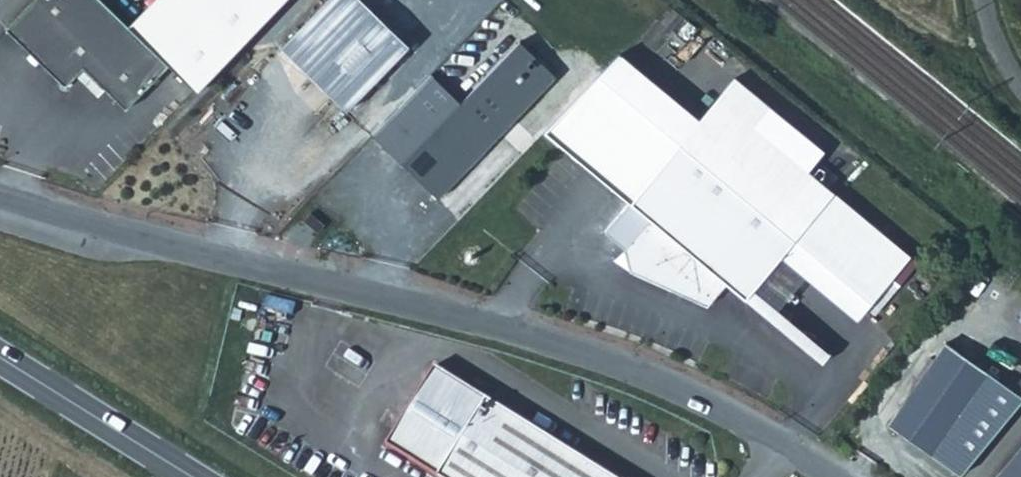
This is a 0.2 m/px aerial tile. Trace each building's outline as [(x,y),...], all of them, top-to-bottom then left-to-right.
[(8,23),(34,48),(50,64),(67,81),(69,81),(86,62),(95,71),(129,103),(135,96),(171,58),(137,26),(110,0),(29,0),(8,23)] [(137,26),(171,58),(202,91),(288,0),(162,0),(137,26)] [(372,0),(326,0),(285,43),(349,105),(413,40),(372,0)] [(430,79),(373,136),(438,201),(562,78),(522,38),(455,104),(430,79)] [(736,77),(701,120),(621,52),(548,130),(651,217),(626,247),(633,271),(710,305),(729,282),(748,297),(791,244),(863,310),(915,253),(808,170),(824,151),(736,77)] [(311,206),(304,214),(320,228),(326,219),(311,206)] [(891,427),(959,473),(1020,404),(1020,393),(949,346),(891,427)] [(386,449),(431,476),(607,476),(432,368),(386,449)] [(997,476),(1020,476),(1020,447),(997,476)]
